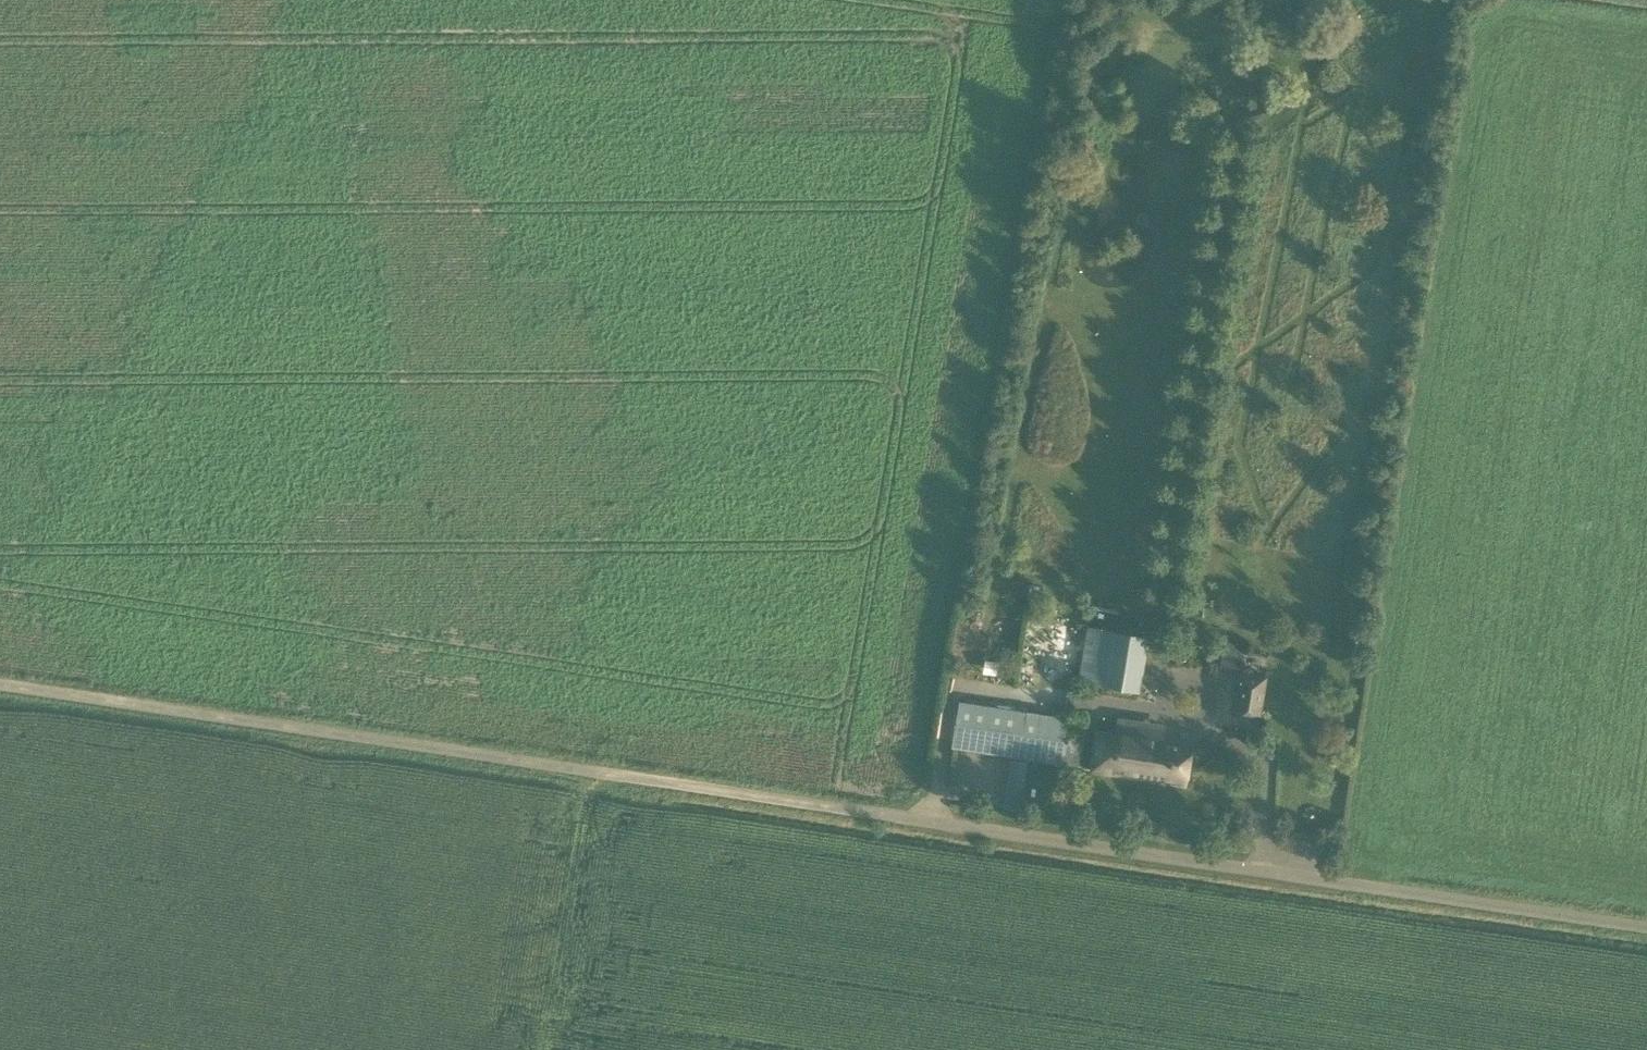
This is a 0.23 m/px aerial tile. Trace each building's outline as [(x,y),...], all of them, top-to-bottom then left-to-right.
[(1078,681),(1102,685),(1111,634),(1086,630),(1078,681)] [(1234,712),(1260,716),(1266,678),(1241,673),(1234,712)] [(960,702),(952,747),(1064,765),(1071,719),(960,702)] [(1156,742),(1157,738),(1115,731),(1114,736),(1099,733),(1094,770),(1110,772),(1109,773),(1121,775),(1122,774),(1184,784),(1189,747),(1156,742)]
